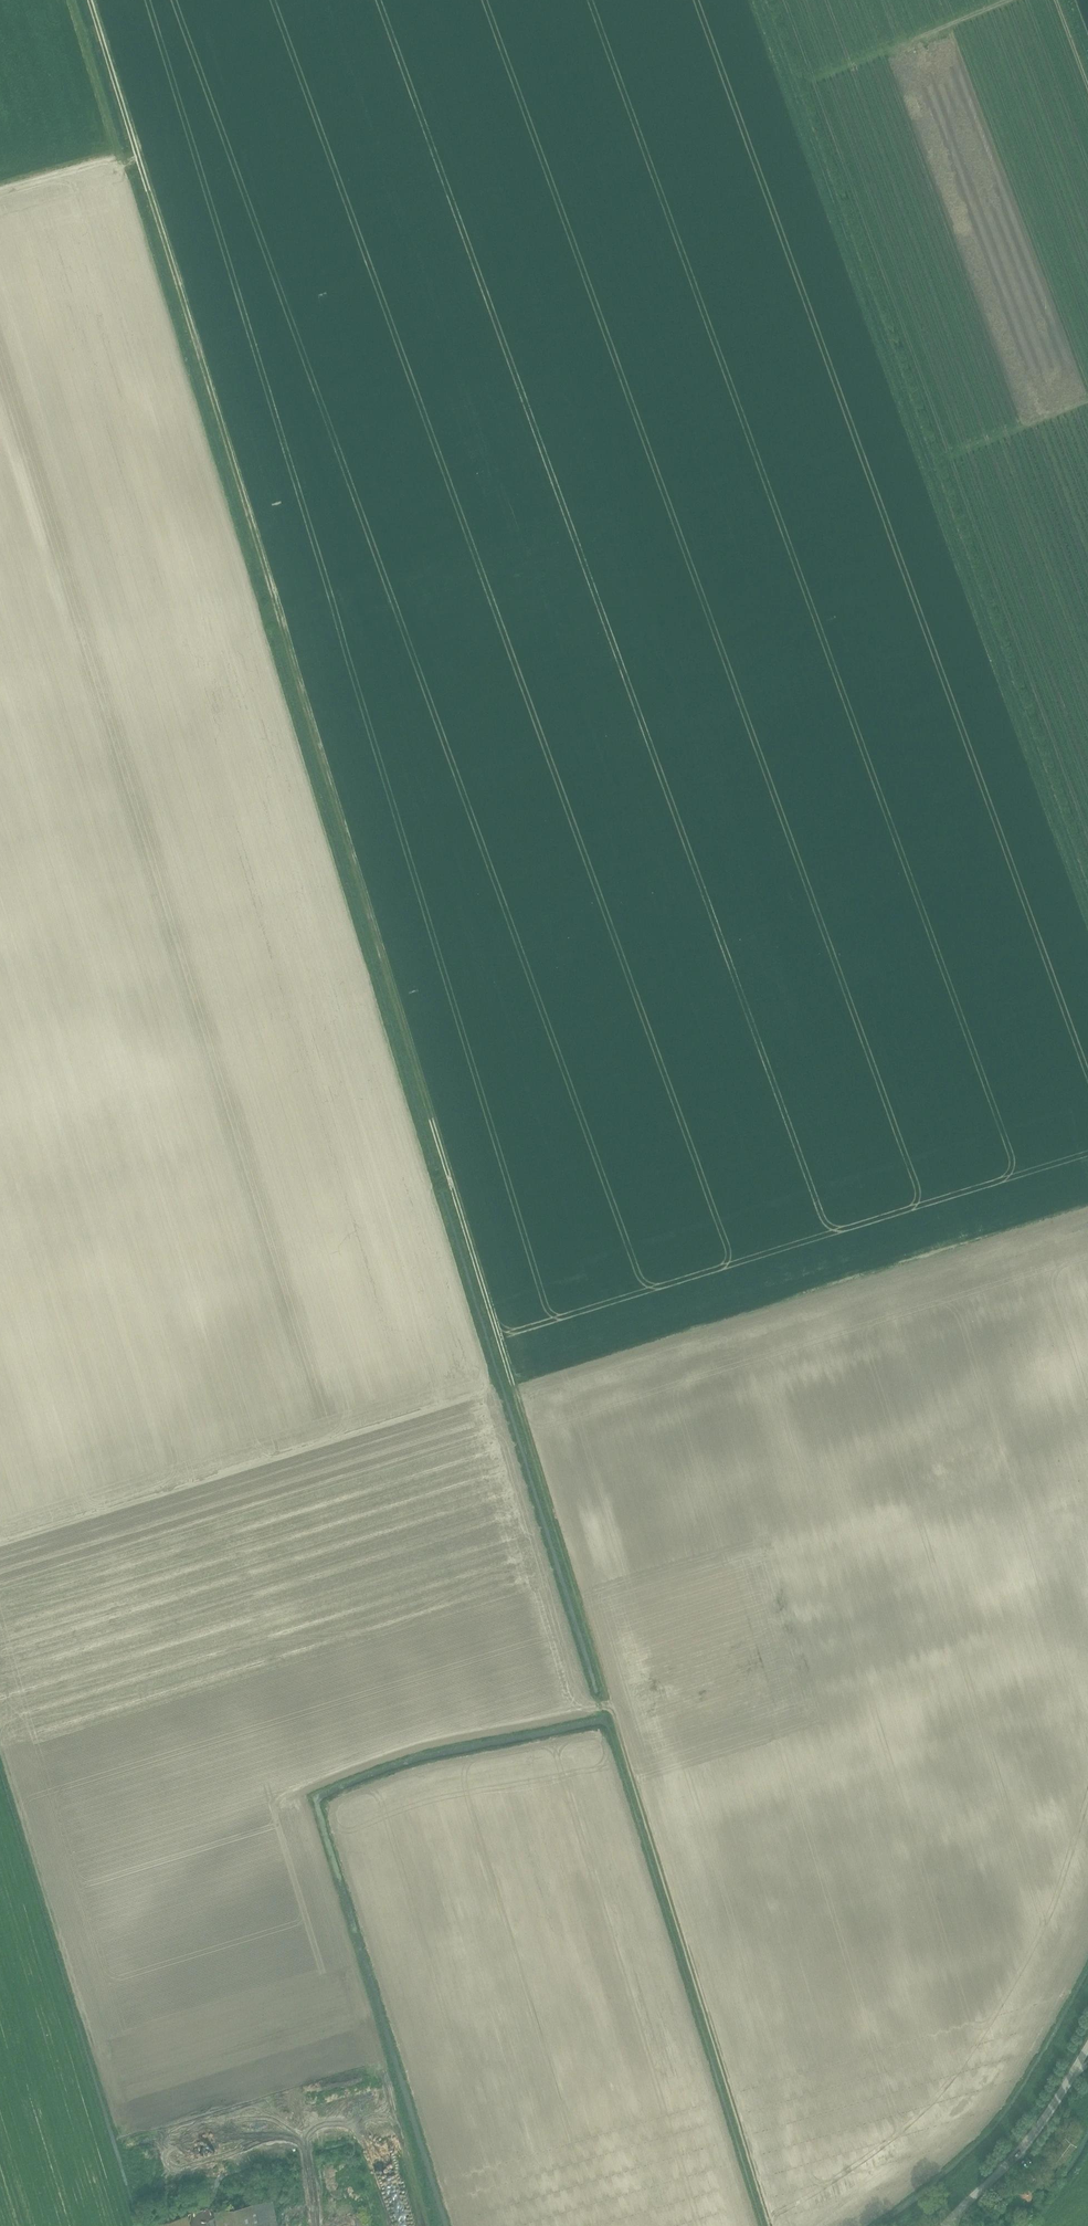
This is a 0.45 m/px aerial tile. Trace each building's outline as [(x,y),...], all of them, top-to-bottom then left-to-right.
[(273,2200),(215,2210),(217,2225),(278,2225),(273,2200)] [(189,2214),(154,2223),(154,2225),(192,2225),(189,2214)]
